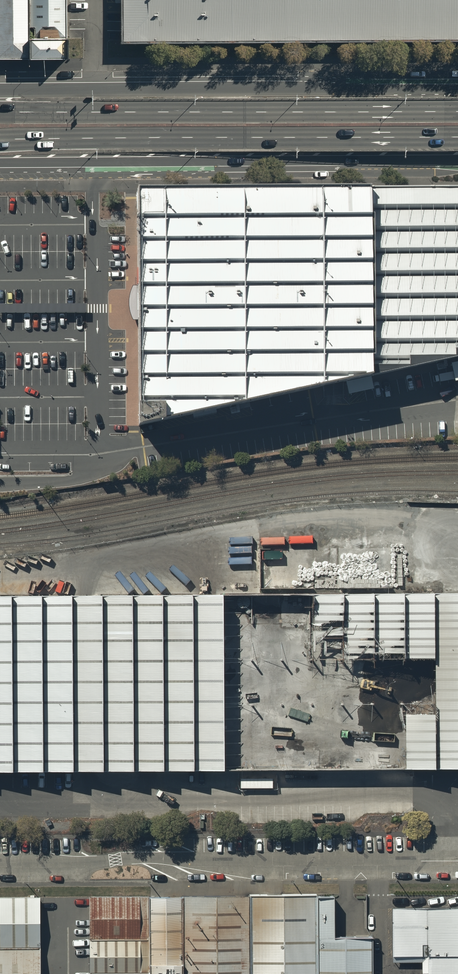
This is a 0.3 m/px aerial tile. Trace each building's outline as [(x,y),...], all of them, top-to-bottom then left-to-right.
[(29,57),(28,0),(0,0),(0,58),(29,57)] [(73,59),(73,42),(73,0),(31,0),(31,59),(73,59)] [(126,41),(238,40),(457,38),(457,0),(126,0),(126,41)] [(137,194),(137,282),(131,291),(129,295),(128,298),(127,303),(128,308),(129,313),(131,317),(138,327),(139,432),(334,390),(457,363),(457,190),(137,194)] [(0,596),(0,776),(457,772),(457,592),(0,596)] [(90,900),(90,973),(148,973),(148,900),(90,900)] [(148,900),(149,973),(180,973),(180,900),(148,900)] [(181,900),(181,973),(247,973),(246,900),(181,900)] [(248,900),(249,973),(314,973),(314,900),(248,900)] [(0,902),(0,973),(41,973),(42,901),(0,902)] [(318,903),(318,973),(373,973),(373,942),(334,943),(334,902),(318,903)] [(392,908),(392,963),(422,963),(422,973),(457,973),(457,908),(392,908)]
